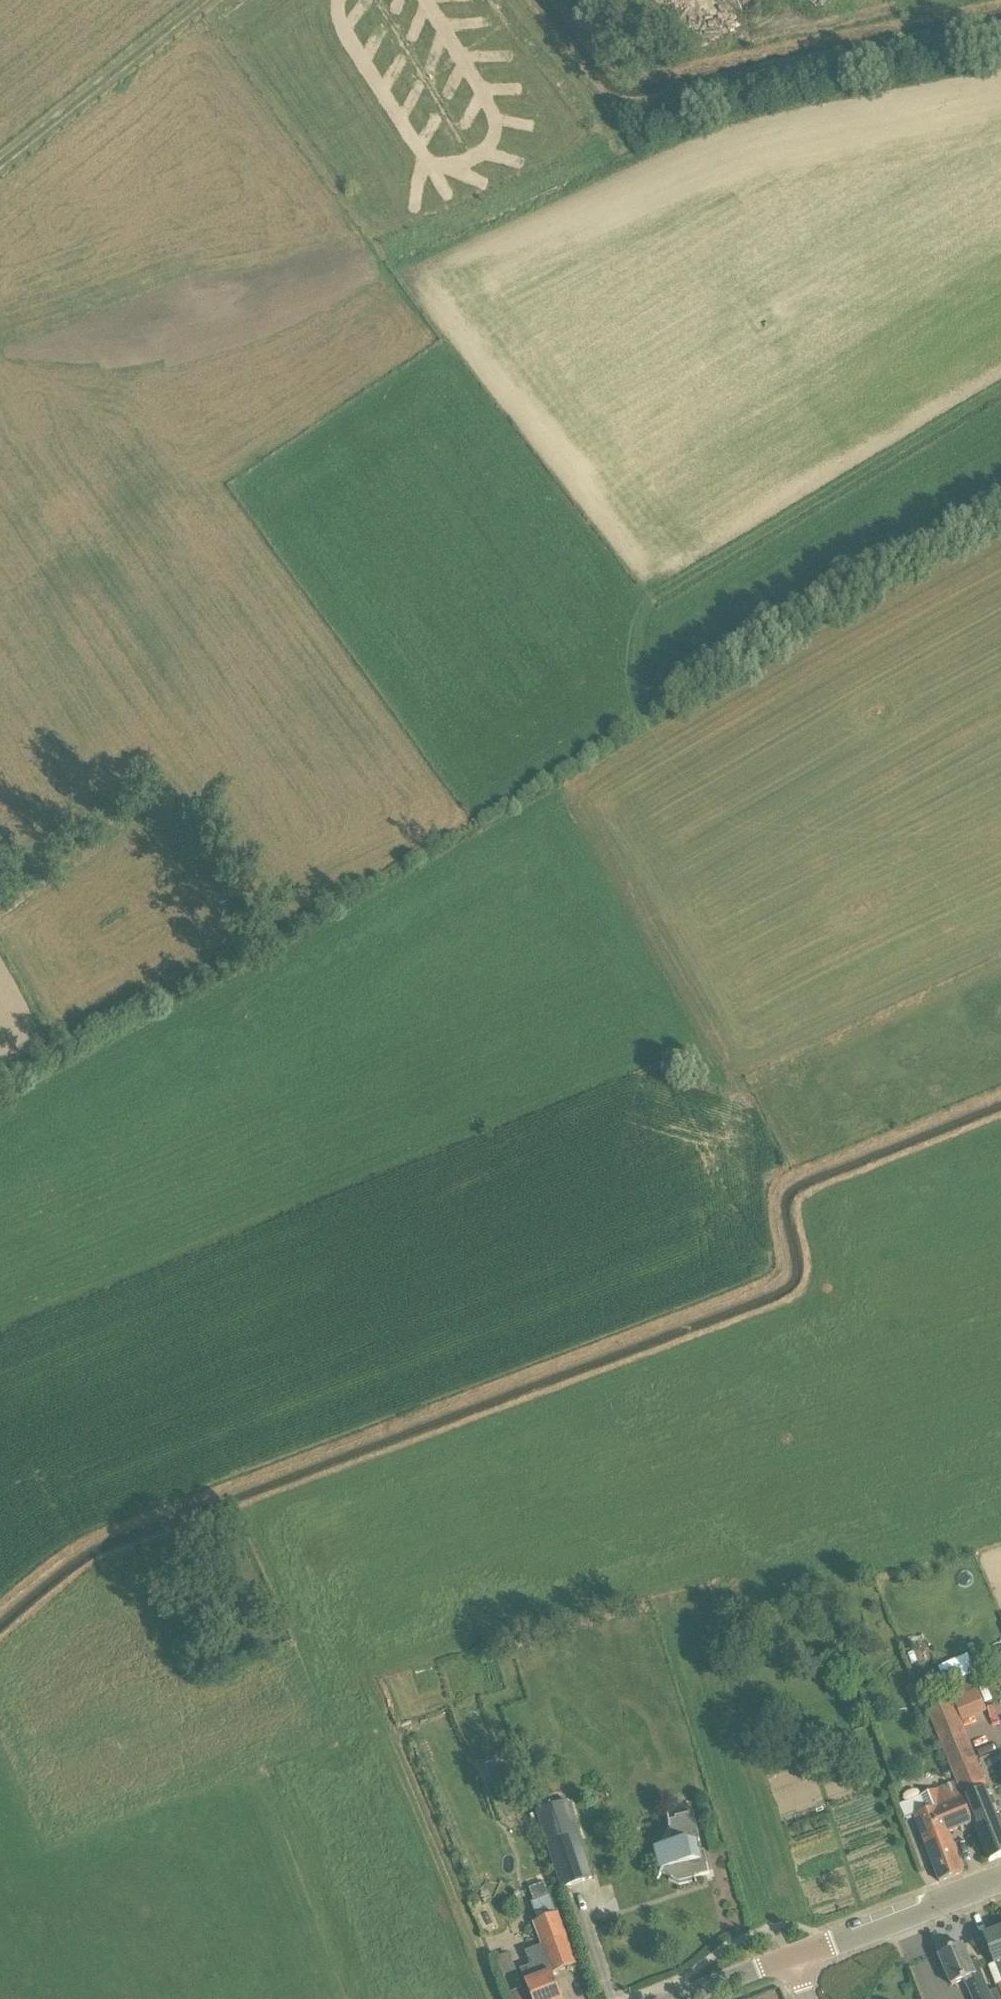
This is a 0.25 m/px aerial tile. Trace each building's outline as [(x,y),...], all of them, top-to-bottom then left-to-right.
[(947,1682),(977,1669),(970,1653),(940,1667),(947,1682)] [(971,1675),(948,1686),(955,1702),(964,1720),(986,1710),(971,1675)] [(906,1690),(913,1707),(923,1703),(917,1686),(906,1690)] [(927,1707),(990,1862),(1000,1858),(1000,1821),(950,1697),(927,1707)] [(487,1765),(492,1779),(494,1786),(505,1781),(503,1776),(498,1762),(487,1765)] [(973,1824),(957,1783),(921,1797),(928,1812),(915,1817),(931,1861),(940,1883),(964,1873),(948,1834),(973,1824)] [(569,1803),(538,1813),(562,1888),(593,1878),(569,1803)] [(670,1847),(657,1850),(661,1870),(666,1869),(663,1877),(671,1880),(670,1882),(680,1886),(693,1883),(693,1881),(695,1880),(697,1884),(698,1884),(696,1878),(700,1877),(698,1868),(708,1866),(705,1852),(700,1853),(698,1843),(701,1842),(694,1814),(676,1818),(676,1821),(671,1822),(669,1814),(668,1814),(670,1847)] [(534,1900),(550,1894),(547,1883),(530,1888),(534,1900)] [(534,1923),(544,1947),(533,1951),(538,1964),(521,1970),(532,1998),(563,1998),(553,1974),(577,1963),(558,1914),(534,1923)] [(985,1937),(996,1965),(1000,1977),(1000,1931),(985,1937)] [(977,1961),(971,1964),(963,1946),(939,1956),(952,1985),(966,1980),(974,1998),(993,1998),(977,1961)] [(508,1974),(519,1970),(513,1952),(502,1956),(508,1974)] [(912,1983),(903,1987),(906,1995),(915,1991),(912,1983)] [(523,1989),(510,1994),(512,1998),(527,1998),(523,1989)]
